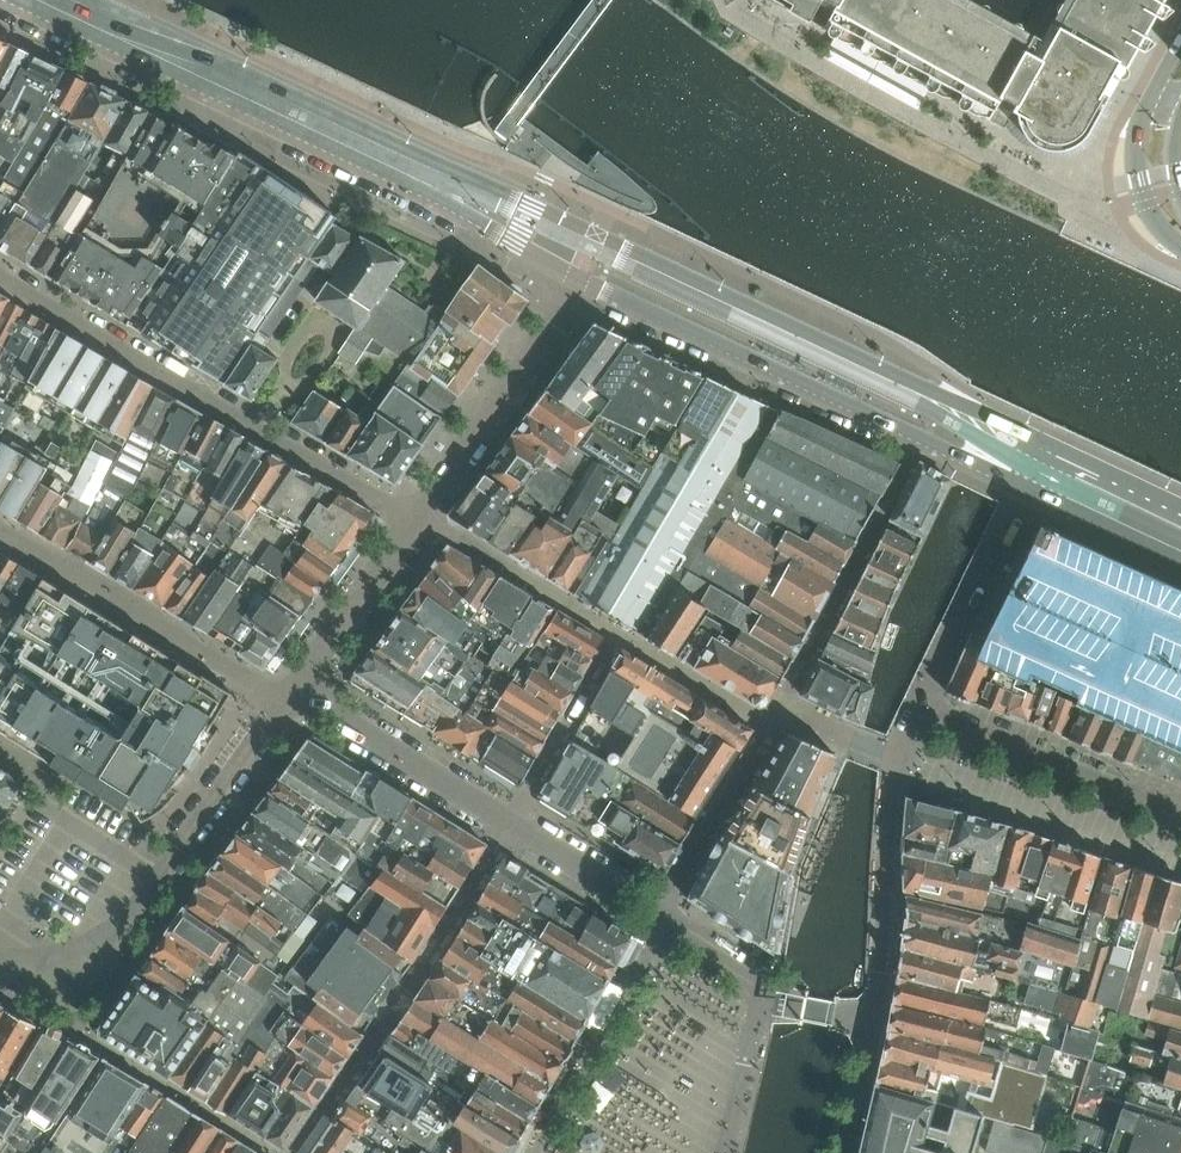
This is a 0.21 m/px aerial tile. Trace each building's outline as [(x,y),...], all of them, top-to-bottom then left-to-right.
[(814,22),(993,121),(1004,102),(1017,109),(1015,113),(1021,115),(1021,122),(1022,125),(1025,132),(1028,137),(1035,145),(1041,148),(1047,151),(1054,152),(1060,153),(1070,151),(1076,149),(1082,146),(1089,139),(1122,78),(1136,54),(1166,0),(774,0),(814,22)] [(10,46),(0,41),(0,63),(10,46)] [(10,46),(0,63),(0,86),(8,90),(29,54),(10,46)] [(0,103),(0,155),(13,165),(45,111),(65,72),(29,54),(8,90),(0,103)] [(90,84),(65,72),(45,111),(67,121),(90,84)] [(127,102),(118,98),(119,97),(117,96),(116,97),(101,90),(102,89),(100,88),(99,89),(90,84),(67,121),(45,111),(13,165),(0,186),(0,246),(30,265),(76,189),(103,144),(127,102)] [(127,102),(103,144),(115,151),(107,164),(115,169),(120,172),(128,159),(153,114),(128,102),(127,102)] [(120,172),(110,190),(102,205),(98,202),(93,210),(95,211),(86,225),(85,224),(52,278),(127,324),(176,252),(178,253),(237,157),(216,143),(213,148),(174,124),(173,126),(153,114),(128,159),(120,172)] [(256,167),(253,165),(256,161),(247,155),(246,156),(240,151),(237,157),(178,253),(176,252),(127,324),(225,384),(241,360),(259,331),(297,276),(330,228),(337,218),(332,214),(333,212),(314,200),(311,205),(292,193),(277,183),(257,166),(256,166),(256,167)] [(13,165),(0,155),(0,186),(13,165)] [(110,190),(120,172),(115,169),(99,183),(110,190)] [(98,202),(83,193),(76,189),(30,265),(51,278),(79,232),(84,224),(85,224),(86,225),(95,211),(93,210),(98,202)] [(330,228),(297,276),(307,284),(319,266),(334,276),(327,287),(324,285),(323,287),(325,289),(317,301),(320,302),(330,309),(332,311),(333,310),(343,317),(343,318),(345,319),(346,319),(356,326),(355,326),(356,327),(355,328),(356,329),(355,331),(340,353),(339,352),(339,353),(356,365),(356,363),(364,350),(380,355),(384,349),(386,346),(414,364),(443,320),(439,317),(442,313),(432,307),(429,311),(427,309),(425,311),(388,287),(404,262),(362,238),(358,243),(330,228)] [(466,286),(443,320),(414,364),(412,367),(428,377),(430,373),(459,393),(496,341),(492,337),(506,317),(511,321),(524,301),(520,299),(522,297),(520,289),(514,285),(507,286),(505,288),(480,268),(477,272),(466,286)] [(11,301),(0,294),(0,322),(11,301)] [(11,301),(0,322),(0,361),(27,311),(11,301)] [(27,311),(0,361),(0,364),(3,365),(5,361),(9,364),(15,353),(22,357),(43,320),(27,311)] [(56,328),(43,320),(22,357),(29,361),(24,372),(32,377),(56,328)] [(595,324),(546,390),(576,411),(627,339),(595,324)] [(56,328),(32,377),(25,389),(98,430),(128,371),(56,328)] [(259,331),(241,360),(225,384),(252,399),(278,360),(264,351),(271,339),(259,331)] [(648,350),(649,349),(627,339),(576,411),(595,424),(648,350)] [(595,424),(658,462),(708,377),(686,366),(685,368),(648,350),(595,424)] [(396,483),(445,414),(421,397),(433,380),(417,371),(408,364),(407,366),(389,392),(379,406),(378,405),(346,454),(396,483)] [(128,371),(98,430),(89,449),(114,462),(124,443),(153,385),(128,371)] [(708,377),(658,462),(654,469),(731,514),(781,411),(708,377)] [(433,380),(421,397),(445,414),(457,397),(433,380)] [(379,385),(369,399),(378,405),(379,406),(389,392),(379,385)] [(177,399),(154,386),(124,443),(114,462),(89,449),(77,471),(66,493),(91,506),(66,549),(89,563),(126,501),(150,514),(163,490),(172,473),(149,460),(152,452),(177,399)] [(348,408),(347,408),(357,393),(349,388),(340,401),(343,403),(341,407),(346,411),(348,408)] [(654,469),(658,462),(595,424),(576,411),(546,390),(529,413),(594,459),(619,476),(642,490),(654,469)] [(346,411),(341,407),(315,391),(293,423),(325,442),(346,411)] [(204,414),(177,399),(152,452),(171,461),(174,457),(179,460),(204,414)] [(325,442),(346,454),(378,405),(369,399),(358,415),(348,408),(346,411),(325,442)] [(900,465),(781,411),(747,481),(856,541),(900,465)] [(579,484),(594,459),(529,413),(512,436),(547,458),(545,462),(563,474),(579,484)] [(227,428),(204,414),(179,460),(172,473),(163,490),(184,502),(203,469),(227,428)] [(247,439),(227,428),(203,469),(214,476),(198,502),(206,507),(247,439)] [(47,473),(53,463),(2,436),(0,439),(0,510),(21,522),(47,473)] [(520,496),(545,462),(547,458),(512,436),(485,474),(520,496)] [(268,451),(247,439),(206,507),(196,524),(201,527),(204,523),(213,527),(233,496),(231,494),(233,491),(240,495),(268,451)] [(287,463),(268,451),(240,495),(224,517),(209,540),(224,550),(232,538),(235,541),(238,536),(243,529),(264,497),(287,463)] [(563,474),(545,462),(520,496),(489,541),(508,553),(563,474)] [(305,523),(331,487),(287,463),(243,529),(238,536),(264,554),(270,545),(293,559),(304,544),(314,529),(305,523)] [(931,469),(921,463),(892,520),(906,527),(901,536),(918,544),(922,536),(923,536),(950,480),(940,474),(931,469)] [(721,534),(729,518),(731,514),(654,469),(642,490),(611,543),(615,546),(581,598),(644,637),(675,586),(686,568),(687,569),(700,549),(711,528),(721,534)] [(69,486),(47,473),(21,522),(40,534),(65,494),(69,486)] [(520,496),(484,474),(452,518),(489,541),(520,496)] [(579,484),(563,474),(508,553),(548,577),(579,526),(560,515),(579,484)] [(747,481),(731,514),(729,518),(792,558),(834,582),(856,541),(747,481)] [(331,487),(305,523),(314,529),(304,544),(309,548),(328,562),(335,568),(375,513),(331,487)] [(184,502),(163,490),(150,514),(138,534),(111,575),(132,588),(160,541),(162,538),(184,502)] [(66,549),(91,506),(66,493),(65,494),(40,534),(66,549)] [(150,514),(126,501),(89,563),(111,575),(138,534),(150,514)] [(813,620),(834,582),(792,558),(729,518),(721,534),(711,528),(700,549),(813,620)] [(588,522),(583,520),(579,526),(548,577),(581,598),(615,546),(611,543),(601,537),(604,532),(588,522)] [(1041,526),(986,639),(989,641),(981,660),(995,667),(994,670),(1020,682),(1041,690),(1042,686),(1060,692),(1059,697),(1076,703),(1083,708),(1106,720),(1130,730),(1151,740),(1180,754),(1180,590),(1041,526)] [(907,569),(919,545),(918,544),(901,536),(887,529),(875,553),(907,569)] [(150,599),(176,554),(160,541),(132,588),(150,599)] [(302,614),(323,584),(293,559),(270,545),(264,554),(258,563),(281,577),(275,586),(270,593),(302,614)] [(500,576),(448,547),(434,567),(478,609),(467,624),(464,629),(483,642),(473,656),(488,664),(501,642),(487,633),(494,623),(488,619),(494,609),(483,602),(500,576)] [(328,562),(309,548),(298,563),(325,582),(336,568),(335,568),(328,562)] [(255,567),(229,549),(227,552),(217,567),(182,618),(208,633),(233,598),(255,567)] [(802,641),(813,620),(700,549),(687,569),(802,641)] [(21,565),(0,552),(0,553),(0,599),(21,565)] [(895,592),(907,569),(875,553),(863,576),(895,592)] [(164,607),(193,564),(176,554),(172,562),(150,599),(164,607)] [(217,567),(199,556),(193,564),(164,607),(182,618),(217,567)] [(0,599),(0,631),(8,635),(43,578),(21,565),(0,599)] [(478,609),(434,567),(418,588),(467,624),(478,609)] [(792,659),(802,641),(687,569),(686,568),(675,586),(705,605),(709,607),(730,620),(742,628),(792,659)] [(487,633),(501,642),(531,594),(500,575),(500,576),(483,602),(494,609),(488,619),(494,623),(487,633)] [(849,603),(884,620),(895,593),(863,576),(849,603)] [(232,694),(202,675),(201,676),(182,664),(183,664),(134,633),(134,634),(44,578),(0,649),(0,731),(124,809),(125,808),(131,811),(133,809),(138,816),(154,803),(167,793),(171,789),(188,769),(186,767),(198,750),(203,753),(215,734),(209,730),(232,694)] [(280,644),(302,614),(270,593),(275,586),(263,578),(252,593),(265,603),(257,614),(253,620),(257,623),(255,626),(258,628),(280,644)] [(675,655),(705,605),(675,586),(644,637),(675,655)] [(483,642),(464,629),(467,624),(418,588),(402,610),(473,656),(483,642)] [(488,664),(495,669),(511,679),(523,662),(534,646),(544,631),(558,610),(531,594),(501,642),(488,664)] [(248,608),(233,598),(208,633),(225,643),(248,608)] [(884,620),(849,603),(834,631),(872,648),(884,620)] [(730,620),(709,607),(678,657),(760,707),(766,706),(776,689),(782,678),(730,647),(733,642),(721,635),(730,620)] [(257,614),(248,608),(225,643),(240,653),(258,628),(255,626),(257,623),(253,620),(257,614)] [(475,700),(484,685),(495,669),(488,664),(473,656),(402,610),(372,650),(453,703),(467,712),(475,700)] [(544,631),(592,659),(604,638),(558,610),(544,631)] [(280,644),(258,628),(240,653),(263,667),(280,644)] [(782,678),(792,659),(742,628),(733,642),(730,647),(782,678)] [(544,631),(534,646),(582,675),(592,659),(544,631)] [(823,652),(868,672),(870,673),(877,651),(834,631),(823,652)] [(981,660),(989,641),(986,639),(972,633),(947,689),(947,692),(978,704),(995,667),(981,660)] [(534,646),(523,662),(573,692),(582,675),(534,646)] [(610,671),(691,720),(703,699),(623,649),(610,671)] [(453,703),(372,650),(350,680),(433,732),(453,703)] [(872,674),(870,673),(868,672),(823,652),(801,694),(841,717),(857,682),(867,685),(871,676),(872,674)] [(511,679),(562,712),(573,692),(523,662),(511,679)] [(511,679),(495,669),(484,685),(552,729),(562,712),(511,679)] [(1007,715),(1008,714),(1020,682),(994,670),(978,704),(1007,715)] [(740,750),(691,720),(610,671),(590,709),(635,736),(617,767),(619,768),(696,818),(740,750)] [(867,685),(857,682),(841,717),(863,724),(873,688),(867,685)] [(1041,690),(1020,682),(1008,714),(1030,723),(1041,690)] [(475,700),(545,742),(552,729),(484,685),(475,700)] [(1030,723),(1048,729),(1059,697),(1060,692),(1042,686),(1041,690),(1030,723)] [(1048,729),(1064,736),(1076,703),(1059,697),(1048,729)] [(691,720),(740,750),(752,730),(703,699),(691,720)] [(545,742),(475,700),(467,712),(453,703),(433,732),(471,756),(489,727),(537,755),(545,742)] [(1135,766),(1180,785),(1180,754),(1151,740),(1130,730),(1106,720),(1083,708),(1076,703),(1064,736),(1093,749),(1116,758),(1135,766)] [(489,727),(471,756),(520,786),(537,755),(489,727)] [(578,730),(572,741),(595,754),(601,744),(578,730)] [(836,756),(788,733),(754,786),(810,816),(836,756)] [(294,759),(351,796),(361,781),(351,774),(358,764),(315,737),(312,741),(308,739),(294,759)] [(619,768),(617,767),(595,754),(572,741),(572,740),(540,795),(621,846),(628,835),(609,824),(620,806),(603,796),(619,768)] [(294,759),(280,778),(340,819),(331,833),(356,849),(369,831),(380,814),(351,796),(294,759)] [(351,796),(380,814),(397,825),(413,799),(358,764),(351,774),(361,781),(351,796)] [(22,782),(0,768),(0,820),(22,782)] [(682,844),(696,818),(619,768),(603,796),(620,806),(681,844),(682,844)] [(280,778),(269,792),(330,835),(331,833),(340,819),(280,778)] [(790,873),(810,816),(754,786),(753,785),(720,837),(790,873)] [(845,799),(845,793),(839,790),(834,795),(814,839),(815,844),(822,846),(826,843),(845,799)] [(269,792),(254,813),(329,866),(331,870),(339,875),(346,880),(365,893),(371,885),(381,871),(354,853),(356,849),(331,833),(330,835),(304,818),(269,792)] [(947,848),(957,811),(908,798),(904,837),(947,848)] [(380,814),(369,831),(460,887),(486,844),(413,799),(397,825),(380,814)] [(609,824),(628,835),(621,846),(666,872),(681,844),(620,806),(609,824)] [(1007,826),(957,811),(947,848),(975,855),(972,869),(993,874),(1007,826)] [(339,875),(331,870),(329,866),(254,813),(238,834),(316,890),(324,896),(339,875)] [(1032,833),(1007,826),(993,874),(989,886),(992,892),(1011,897),(1012,897),(1019,877),(1032,833)] [(460,887),(369,831),(356,849),(354,853),(381,871),(383,869),(384,869),(447,907),(459,888),(460,888),(460,887)] [(1052,840),(1032,833),(1019,877),(1038,883),(1052,840)] [(224,854),(271,888),(301,909),(309,915),(324,896),(316,890),(238,834),(224,854)] [(790,873),(720,837),(704,867),(687,898),(775,953),(790,873)] [(975,855),(947,848),(904,837),(902,854),(972,869),(975,855)] [(1040,918),(1039,922),(1038,925),(1075,936),(1088,896),(1100,856),(1052,840),(1035,894),(1048,898),(1045,907),(1040,918)] [(224,854),(223,854),(210,872),(237,891),(237,892),(282,923),(304,939),(317,921),(309,915),(301,909),(271,888),(224,854)] [(505,855),(489,884),(617,964),(632,935),(505,855)] [(1005,913),(1039,922),(1040,918),(1045,907),(1011,897),(992,892),(989,886),(993,874),(972,869),(904,855),(905,890),(960,902),(989,909),(1005,913)] [(1050,1011),(1061,1014),(1059,1019),(1068,1022),(1089,1028),(1090,1026),(1091,1027),(1091,1025),(1090,1025),(1097,1003),(1095,1002),(1134,868),(1105,858),(1093,898),(1088,896),(1076,937),(1038,925),(1027,922),(1020,947),(1025,949),(1023,953),(1024,953),(1074,966),(1065,994),(1056,991),(1050,1011)] [(1117,1009),(1155,874),(1134,868),(1095,1002),(1097,1003),(1117,1009)] [(384,869),(371,885),(365,893),(348,914),(360,924),(360,923),(392,947),(391,948),(392,949),(393,948),(411,962),(412,963),(448,907),(447,907),(384,869)] [(288,963),(293,956),(305,940),(304,939),(282,923),(237,892),(237,891),(210,872),(197,891),(226,907),(222,913),(247,932),(273,953),(288,963)] [(1155,874),(1117,1009),(1148,1018),(1155,992),(1164,958),(1160,957),(1168,929),(1173,931),(1174,927),(1180,904),(1180,883),(1155,874)] [(336,893),(349,902),(357,891),(343,883),(336,893)] [(617,964),(489,884),(479,901),(608,980),(617,964)] [(238,944),(247,932),(222,913),(226,907),(197,891),(185,907),(223,934),(238,944)] [(1019,951),(1023,953),(1025,949),(1019,947),(1022,935),(1012,933),(1015,921),(905,894),(907,917),(906,921),(1019,951)] [(608,980),(479,901),(469,918),(492,934),(481,952),(479,956),(586,1022),(608,980)] [(185,907),(167,932),(223,969),(238,979),(246,985),(261,963),(262,961),(238,944),(223,934),(185,907)] [(363,1035),(366,1030),(378,1010),(379,1007),(378,1004),(376,1002),(388,986),(391,987),(394,987),(396,985),(397,985),(403,975),(397,971),(401,966),(331,914),(285,977),(295,985),(363,1035)] [(469,918),(457,937),(481,952),(492,934),(469,918)] [(1024,953),(1023,953),(1019,951),(906,921),(903,948),(1004,976),(1030,983),(1024,1003),(1050,1011),(1056,991),(1065,994),(1074,966),(1024,953)] [(223,969),(167,932),(151,955),(192,982),(193,980),(203,986),(204,985),(209,988),(223,969)] [(481,952),(457,937),(443,959),(575,1042),(586,1021),(479,956),(481,952)] [(898,973),(898,975),(987,998),(988,993),(999,996),(1004,976),(903,948),(902,949),(906,950),(905,955),(902,959),(901,964),(902,968),(901,974),(898,973)] [(207,991),(209,988),(204,985),(203,986),(193,980),(192,982),(151,955),(139,972),(190,1006),(202,988),(207,991)] [(1177,962),(1177,961),(1164,958),(1155,992),(1180,1000),(1180,964),(1177,962)] [(575,1042),(442,959),(430,979),(562,1064),(575,1042)] [(279,976),(261,963),(246,985),(269,1001),(284,1012),(348,1058),(364,1035),(363,1035),(295,985),(288,993),(274,983),(279,976)] [(238,979),(223,969),(207,991),(202,988),(190,1006),(139,972),(97,1033),(169,1078),(238,979)] [(987,998),(898,975),(893,1003),(983,1027),(987,1012),(992,1013),(991,1018),(1016,1025),(1020,1008),(987,998)] [(246,985),(238,979),(169,1078),(208,1102),(236,1059),(235,1049),(269,1001),(246,985)] [(430,979),(416,1000),(552,1084),(562,1064),(430,979)] [(1156,1021),(1180,1028),(1180,1000),(1155,992),(1148,1018),(1156,1021)] [(552,1084),(416,1000),(401,1020),(436,1043),(538,1106),(552,1084)] [(284,1012),(269,1001),(235,1049),(236,1059),(208,1102),(228,1115),(257,1070),(268,1054),(276,1038),(269,1033),(284,1012)] [(1030,1060),(1009,1052),(996,1049),(1000,1032),(983,1027),(893,1003),(889,1029),(1028,1069),(1030,1060)] [(0,1006),(0,1088),(37,1026),(8,1011),(0,1006)] [(315,1107),(348,1058),(284,1012),(269,1033),(308,1061),(288,1090),(315,1107)] [(1099,1031),(1089,1028),(1068,1022),(1061,1050),(1092,1058),(1099,1031)] [(1180,1059),(1180,1033),(1148,1022),(1145,1034),(1165,1040),(1161,1052),(1180,1059)] [(26,1108),(68,1038),(41,1027),(40,1029),(41,1029),(0,1098),(0,1138),(6,1141),(24,1113),(26,1108)] [(1008,1122),(1032,1129),(1048,1076),(1046,1075),(1035,1072),(1028,1069),(969,1052),(889,1029),(883,1057),(876,1085),(935,1102),(954,1108),(983,1116),(1007,1123),(1008,1122)] [(529,1123),(426,1057),(393,1035),(391,1035),(380,1052),(381,1053),(434,1086),(519,1139),(529,1123)] [(73,1040),(68,1038),(26,1108),(24,1113),(6,1141),(7,1142),(1,1152),(37,1152),(101,1056),(73,1040)] [(308,1061),(276,1038),(268,1054),(257,1070),(280,1086),(278,1091),(279,1103),(277,1105),(283,1114),(266,1139),(276,1148),(287,1146),(315,1107),(288,1090),(308,1061)] [(538,1106),(436,1043),(426,1057),(529,1123),(538,1106)] [(1054,1048),(1043,1045),(1035,1072),(1046,1075),(1054,1048)] [(1161,1052),(1134,1045),(1130,1061),(1150,1066),(1151,1063),(1167,1067),(1163,1082),(1180,1088),(1180,1059),(1161,1052)] [(433,1086),(381,1053),(358,1085),(413,1119),(433,1086)] [(118,1136),(149,1086),(105,1059),(74,1106),(42,1152),(107,1152),(118,1136)] [(1163,1082),(1130,1072),(1104,1064),(1090,1060),(1077,1102),(1084,1104),(1090,1101),(1091,1098),(1097,1100),(1103,1097),(1104,1095),(1125,1101),(1126,1099),(1180,1117),(1180,1088),(1163,1082)] [(280,1086),(257,1070),(228,1115),(266,1139),(283,1114),(277,1105),(279,1103),(278,1091),(280,1086)] [(358,1085),(346,1101),(378,1121),(404,1137),(429,1152),(511,1152),(519,1139),(433,1086),(413,1119),(358,1085)] [(935,1102),(876,1085),(861,1152),(973,1152),(975,1145),(983,1116),(954,1108),(948,1131),(928,1125),(935,1102)] [(167,1097),(149,1086),(118,1136),(107,1152),(130,1152),(167,1097)] [(169,1152),(193,1113),(167,1097),(130,1152),(168,1152),(169,1152)] [(1101,1151),(1107,1152),(1180,1152),(1180,1117),(1126,1099),(1125,1101),(1115,1129),(1115,1131),(1108,1129),(1101,1151)] [(378,1121),(346,1101),(335,1118),(360,1136),(362,1133),(371,1132),(378,1121)] [(223,1130),(193,1113),(169,1152),(168,1152),(209,1152),(223,1130)] [(1071,1117),(1064,1139),(1049,1134),(1043,1152),(1107,1152),(1101,1151),(1095,1149),(1099,1126),(1090,1123),(1071,1117)] [(378,1121),(371,1132),(362,1133),(360,1136),(335,1118),(311,1152),(343,1152),(345,1151),(348,1152),(362,1152),(373,1137),(394,1151),(404,1137),(378,1121)] [(1047,1137),(994,1121),(985,1151),(992,1152),(1042,1152),(1047,1137)] [(223,1130),(209,1152),(233,1152),(240,1142),(223,1130)] [(394,1151),(373,1137),(362,1152),(372,1152),(377,1146),(386,1152),(388,1152),(393,1152),(394,1151)] [(404,1137),(394,1151),(393,1152),(429,1152),(404,1137)] [(240,1142),(233,1152),(257,1152),(240,1142)]
